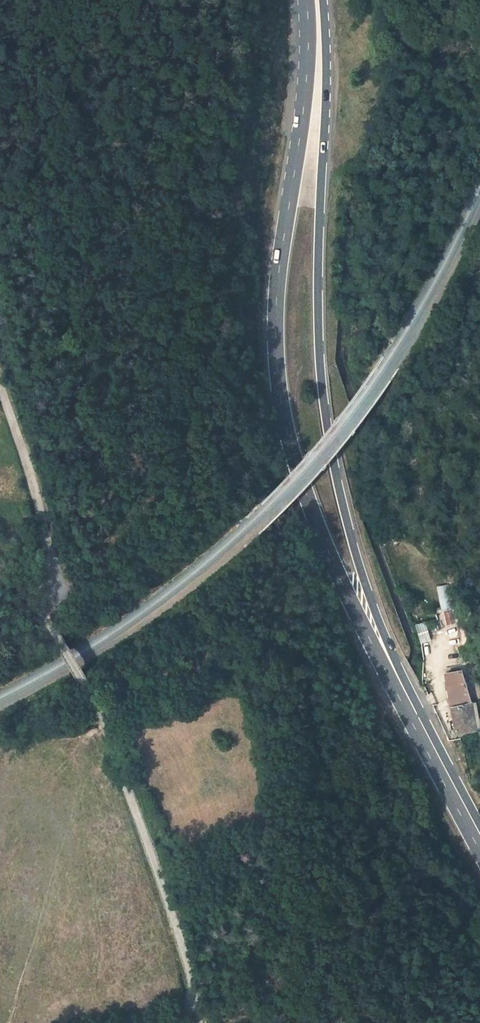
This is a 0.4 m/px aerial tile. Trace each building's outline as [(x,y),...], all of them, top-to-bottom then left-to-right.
[(445,585),(437,586),(439,607),(448,606),(445,585)] [(418,662),(419,676),(433,675),(431,661),(418,662)] [(470,667),(463,669),(473,702),(479,700),(470,667)] [(442,681),(452,741),(471,737),(465,705),(458,678),(442,681)]
